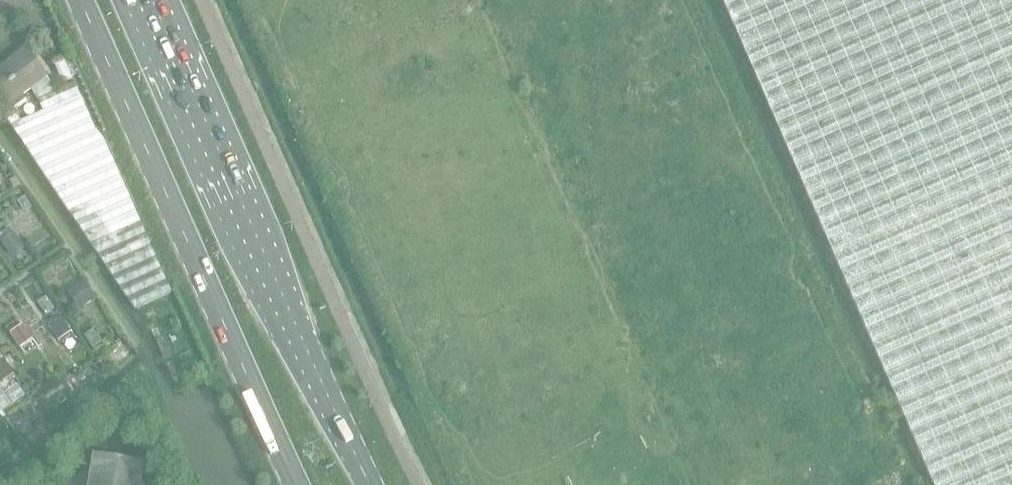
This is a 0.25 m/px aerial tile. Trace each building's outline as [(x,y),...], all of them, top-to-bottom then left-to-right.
[(935,484),(1011,484),(1011,0),(722,0),(935,484)] [(46,78),(27,52),(0,72),(0,92),(13,110),(25,100),(22,95),(46,78)] [(21,117),(17,111),(4,116),(135,311),(172,294),(104,142),(96,132),(75,85),(37,102),(41,110),(21,117)] [(25,196),(18,200),(25,211),(31,207),(25,196)] [(0,234),(0,237),(2,240),(1,240),(10,254),(22,246),(13,232),(12,233),(8,228),(0,234)] [(84,280),(71,288),(83,306),(96,298),(84,280)] [(46,296),(38,301),(46,314),(55,308),(46,296)] [(61,318),(50,326),(59,339),(70,331),(61,318)] [(22,325),(11,333),(20,346),(31,338),(22,325)] [(94,329),(85,335),(93,348),(102,342),(94,329)] [(0,361),(0,381),(1,382),(14,374),(4,358),(0,361)] [(17,383),(5,391),(12,402),(24,394),(17,383)] [(0,388),(0,410),(10,403),(0,388)] [(63,395),(57,399),(60,404),(66,400),(63,395)] [(143,464),(94,456),(89,484),(140,484),(143,464)]
